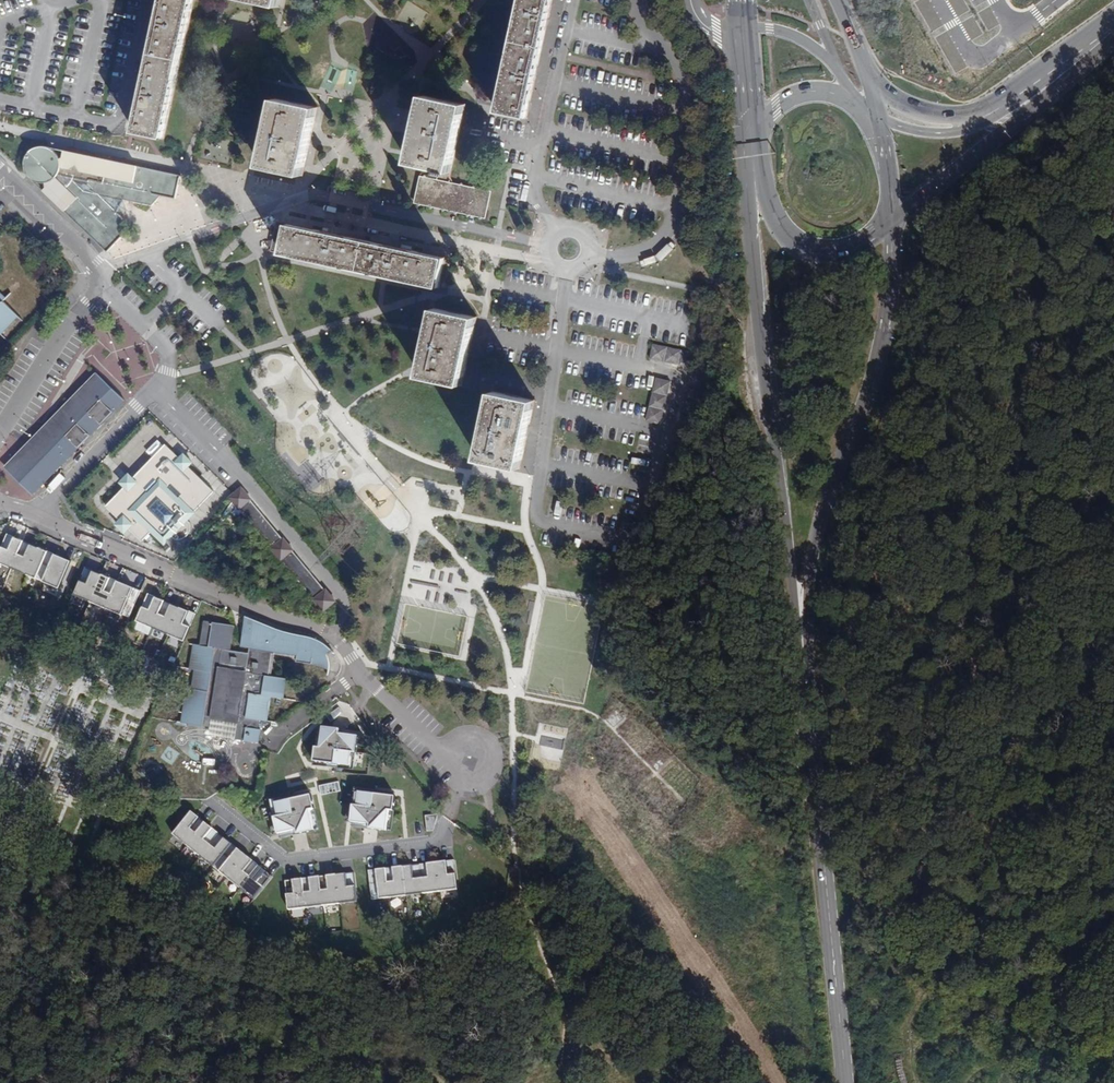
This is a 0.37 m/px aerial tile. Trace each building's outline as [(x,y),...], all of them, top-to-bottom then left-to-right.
[(135,132),(164,138),(194,0),(163,0),(135,132)] [(527,118),(553,0),(521,0),(497,111),(527,118)] [(409,3),(404,11),(414,17),(411,21),(419,26),(426,13),(409,3)] [(439,173),(450,175),(465,104),(424,95),(409,163),(440,170),(439,173)] [(318,108),(276,99),(261,166),(302,175),(318,108)] [(42,190),(73,219),(73,218),(76,215),(87,225),(84,229),(107,252),(124,234),(122,232),(123,230),(124,227),(124,224),(123,221),(122,218),(119,215),(118,212),(125,200),(151,206),(160,195),(164,191),(176,194),(180,175),(64,151),(62,157),(59,158),(56,153),(54,151),(50,148),(44,147),(38,147),(32,149),(29,151),(26,156),(25,158),(24,161),(24,167),(25,170),(26,173),(30,178),(33,180),(35,181),(38,182),(44,183),(45,188),(42,190)] [(420,176),(414,203),(485,218),(491,191),(420,176)] [(76,215),(73,219),(84,229),(87,225),(76,215)] [(439,286),(446,257),(289,224),(283,253),(439,286)] [(17,315),(3,301),(5,299),(0,294),(0,332),(17,315)] [(477,316),(435,308),(421,375),(462,384),(477,316)] [(693,369),(696,354),(654,345),(650,360),(693,369)] [(693,430),(695,431),(698,417),(696,416),(703,389),(705,389),(708,374),(693,371),(690,386),(688,385),(682,413),(684,413),(681,428),(677,427),(671,456),(668,456),(660,499),(675,502),(684,459),(687,460),(693,430)] [(9,470),(32,493),(124,399),(101,377),(9,470)] [(656,379),(653,392),(647,422),(662,425),(671,382),(656,379)] [(535,400),(494,391),(479,459),(520,467),(535,400)] [(177,456),(165,444),(145,465),(137,457),(124,470),(127,473),(117,483),(122,487),(103,506),(118,519),(113,525),(122,533),(127,528),(140,542),(150,532),(163,545),(214,492),(190,469),(193,462),(183,452),(177,456)] [(249,498),(240,486),(228,496),(322,610),(334,600),(325,588),(324,589),(291,550),(292,549),(282,537),(281,538),(249,499),(249,498)] [(7,533),(0,550),(0,562),(59,587),(70,560),(7,533)] [(133,586),(85,566),(73,593),(122,613),(133,586)] [(41,590),(54,594),(57,587),(44,583),(41,590)] [(196,612),(147,592),(136,620),(184,640),(196,612)] [(309,637),(298,631),(288,628),(281,625),(278,625),(271,623),(248,619),(246,629),(246,632),(242,635),(241,645),(249,647),(248,653),(228,649),(231,625),(203,620),(200,645),(195,644),(191,669),(195,670),(192,689),(188,688),(183,723),(210,727),(211,719),(237,723),(235,739),(258,742),(259,730),(258,730),(254,729),(256,719),(260,720),(265,721),(269,697),(282,699),(285,678),(269,675),(273,651),(297,655),(296,661),(312,663),(327,665),(320,651),(324,648),(316,642),(309,637)] [(614,725),(623,718),(617,711),(608,718),(614,725)] [(336,730),(320,728),(316,748),(313,748),(311,763),(353,769),(356,753),(353,753),(355,737),(336,734),(336,730)] [(553,749),(551,756),(559,758),(564,741),(542,736),(539,745),(553,749)] [(338,781),(319,786),(322,795),(340,791),(338,781)] [(390,832),(395,796),(356,791),(354,806),(350,806),(348,822),(367,824),(366,829),(390,832)] [(310,809),(308,796),(273,803),(275,817),(271,817),(276,839),(319,830),(315,808),(310,809)] [(271,876),(189,812),(170,836),(252,900),(271,876)] [(426,831),(436,830),(434,814),(424,816),(426,831)] [(452,862),(368,871),(371,900),(456,891),(452,862)] [(355,872),(284,880),(288,909),(358,902),(355,872)]
